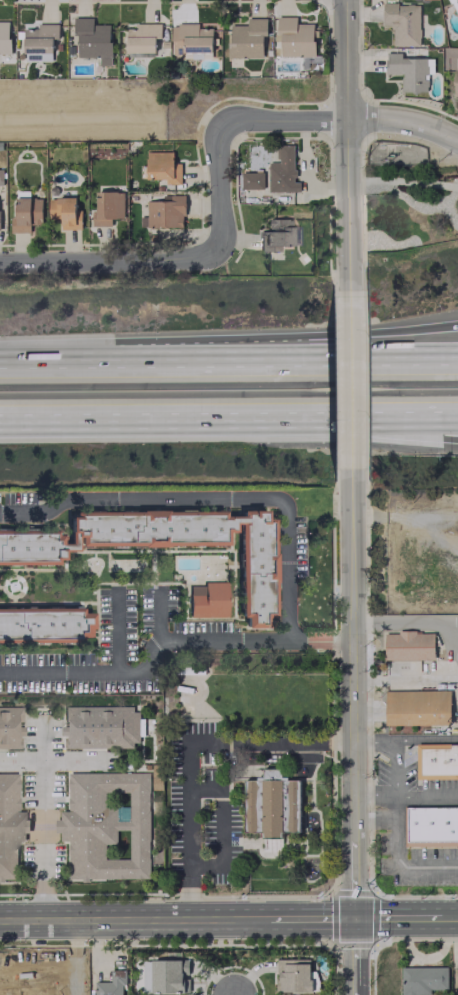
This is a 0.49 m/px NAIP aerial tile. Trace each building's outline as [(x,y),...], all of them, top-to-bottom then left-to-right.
[(456,16),(457,15),(457,0),(449,0),(456,16)] [(418,3),(382,4),(382,23),(391,23),(392,46),(419,45),(418,3)] [(98,57),(99,65),(111,65),(110,24),(92,24),(92,17),(75,18),(75,57),(98,57)] [(280,55),(315,56),(315,24),(296,23),(296,17),(276,17),(276,41),(281,41),(280,55)] [(262,57),(262,35),(266,35),(266,18),(246,18),(246,24),(229,25),(229,58),(262,57)] [(9,54),(9,21),(0,21),(0,54),(9,54)] [(57,23),(36,24),(36,29),(23,29),(23,60),(52,60),(51,38),(58,38),(57,23)] [(126,52),(155,52),(155,38),(160,38),(160,24),(135,23),(134,29),(126,28),(126,52)] [(212,28),(198,28),(198,24),(172,24),(171,52),(212,53),(212,28)] [(433,58),(400,57),(401,53),(385,52),(385,73),(401,74),(401,91),(427,92),(427,73),(432,73),(433,58)] [(268,191),(299,191),(299,182),(294,181),(294,145),(277,145),(277,162),(268,161),(268,191)] [(181,183),(180,162),(173,162),(173,151),(146,152),(146,179),(165,179),(165,184),(181,183)] [(241,172),(241,189),(263,188),(263,172),(241,172)] [(111,225),(111,218),(123,218),(122,191),(95,191),(96,211),(91,211),(91,226),(111,225)] [(146,200),(146,227),(183,227),(184,195),(170,194),(170,201),(146,200)] [(41,197),(15,197),(15,217),(11,217),(10,232),(29,232),(29,224),(41,225),(41,197)] [(81,228),(80,209),(75,209),(75,197),(47,197),(48,219),(60,218),(60,229),(81,228)] [(290,219),(269,218),(269,230),(259,230),(259,250),(278,250),(278,245),(290,245),(290,219)] [(55,564),(0,564),(0,530),(54,529),(54,534),(59,534),(59,542),(68,542),(68,516),(72,516),(72,511),(139,511),(139,510),(164,510),(164,511),(222,510),(222,515),(240,515),(240,510),(264,510),(264,518),(271,518),(271,552),(273,552),(273,581),(272,581),(272,616),(264,616),(264,627),(242,627),(243,616),(238,616),(237,523),(233,523),(233,531),(228,531),(225,531),(225,545),(164,545),(164,546),(140,546),(140,545),(75,545),(75,550),(61,550),(61,559),(55,559),(55,564)] [(203,582),(225,582),(225,617),(188,617),(188,594),(203,594),(203,582)] [(78,641),(0,642),(0,608),(79,607),(79,612),(89,612),(90,628),(84,628),(84,636),(78,636),(78,641)] [(434,659),(433,631),(384,633),(384,660),(434,659)] [(385,691),(385,725),(450,724),(450,690),(385,691)] [(18,749),(0,749),(0,706),(21,706),(22,722),(16,722),(16,727),(22,727),(23,736),(18,736),(18,749)] [(64,707),(133,706),(133,711),(139,711),(139,743),(134,743),(134,748),(66,749),(66,736),(62,736),(62,726),(65,726),(64,707)] [(416,744),(457,744),(457,779),(417,780),(416,744)] [(244,779),(257,779),(257,776),(263,776),(263,768),(282,768),(282,777),(287,777),(287,781),(299,780),(300,832),(283,832),(283,839),(262,839),(262,832),(245,833),(244,779)] [(68,773),(149,772),(150,877),(69,878),(69,842),(61,842),(61,833),(55,833),(55,820),(61,820),(61,811),(68,811),(68,773)] [(0,773),(0,880),(18,880),(17,842),(25,842),(25,834),(29,834),(29,820),(25,820),(25,811),(17,811),(16,773),(0,773)] [(405,805),(457,805),(457,847),(405,847),(405,805)] [(309,958),(275,959),(276,992),(317,991),(317,971),(309,971),(309,958)] [(188,959),(150,959),(150,992),(189,992),(189,976),(188,976),(188,959)] [(401,966),(400,994),(418,994),(429,994),(429,989),(446,989),(447,967),(401,966)] [(94,994),(123,994),(123,970),(110,969),(110,981),(95,981),(94,994)] [(53,971),(54,981),(50,981),(50,992),(56,992),(56,994),(79,994),(79,987),(75,987),(75,971),(53,971)] [(35,974),(35,994),(46,994),(45,974),(35,974)]
